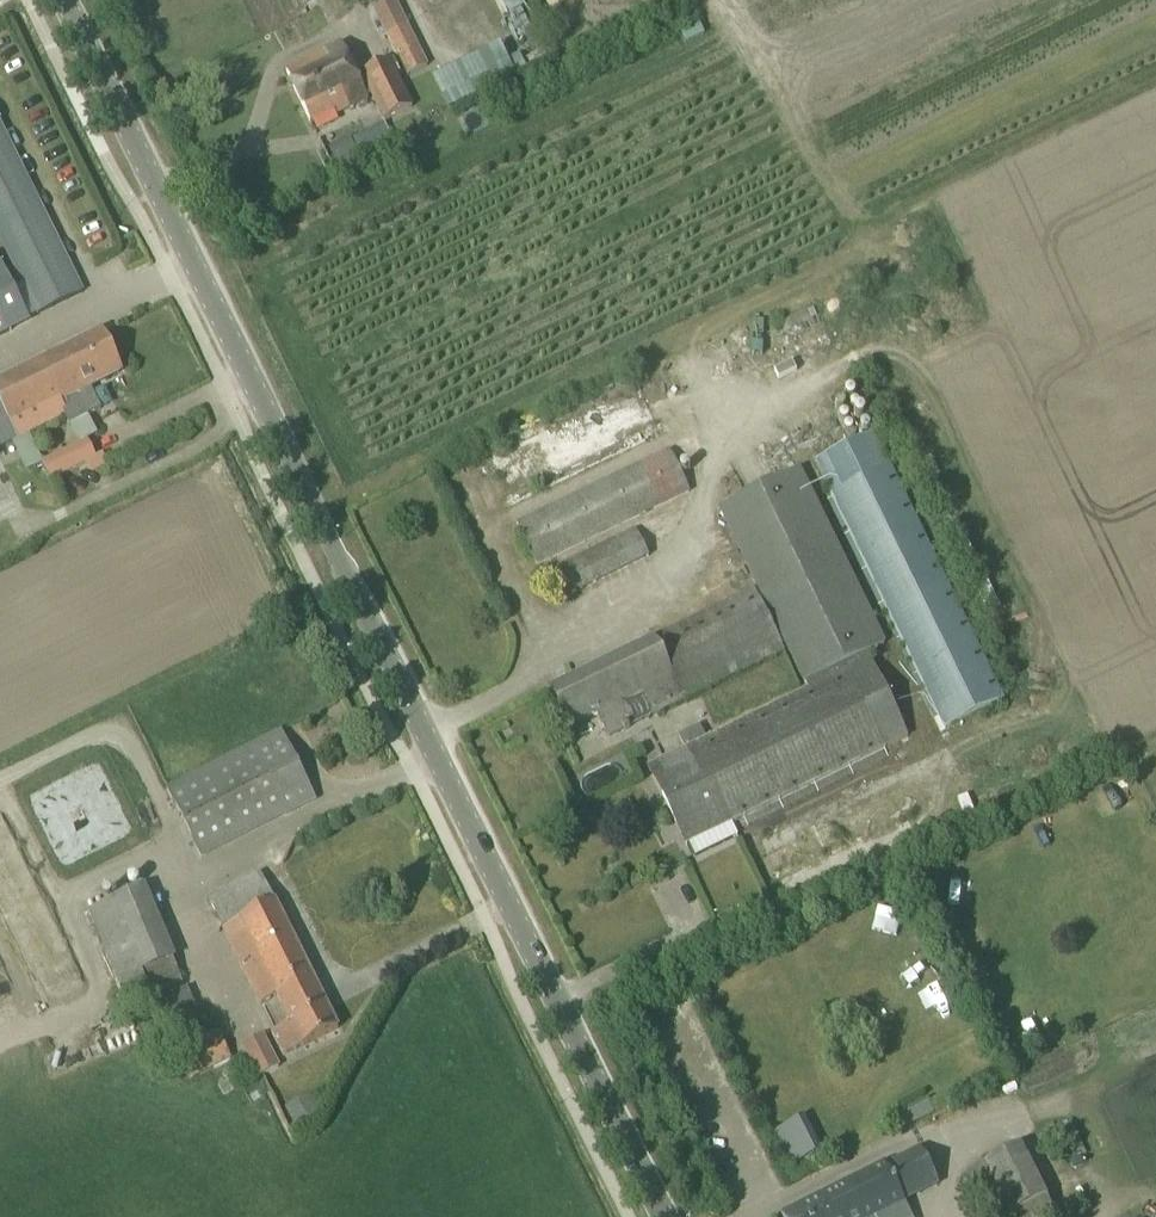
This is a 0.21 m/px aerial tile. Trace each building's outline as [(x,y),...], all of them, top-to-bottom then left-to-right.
[(386,37),(406,77),(427,66),(407,26),(386,37)] [(367,101),(341,47),(286,73),(310,122),(348,104),(350,109),(367,101)] [(360,75),(383,122),(412,108),(389,61),(360,75)] [(350,139),(358,158),(393,143),(385,123),(350,139)] [(21,286),(36,316),(82,293),(67,262),(0,127),(0,244),(21,286)] [(354,179),(340,186),(346,199),(360,192),(354,179)] [(26,316),(13,290),(0,263),(0,329),(26,316)] [(43,463),(30,436),(64,418),(68,426),(101,410),(89,387),(121,371),(101,332),(0,382),(0,450),(12,444),(26,472),(42,464),(42,463),(43,463)] [(815,462),(944,729),(1003,701),(875,433),(815,462)] [(86,441),(43,463),(42,464),(52,482),(96,460),(86,441)] [(537,565),(688,492),(668,451),(517,524),(537,565)] [(719,508),(807,690),(869,659),(867,654),(883,645),(798,470),(719,508)] [(596,582),(583,556),(542,575),(555,602),(596,582)] [(596,714),(608,737),(784,650),(755,590),(549,690),(568,728),(596,714)] [(869,659),(807,690),(648,767),(686,845),(907,737),(869,659)] [(167,789),(201,857),(316,799),(282,732),(167,789)] [(1090,794),(1100,813),(1120,803),(1110,784),(1090,794)] [(270,1034),(281,1057),(338,1029),(260,873),(207,900),(259,1006),(275,998),(289,1025),(270,1034)] [(89,907),(126,1006),(182,985),(146,887),(89,907)] [(61,936),(26,950),(45,999),(81,984),(61,936)] [(906,983),(928,974),(920,955),(899,963),(906,983)] [(164,996),(170,1014),(192,1005),(185,988),(164,996)] [(175,1053),(189,1082),(231,1061),(217,1032),(175,1053)] [(241,1045),(257,1078),(280,1067),(263,1034),(241,1045)] [(223,1095),(233,1090),(229,1080),(218,1086),(223,1095)] [(284,1108),(296,1130),(321,1116),(310,1095),(284,1108)] [(906,1123),(930,1115),(923,1095),(899,1104),(906,1123)] [(797,1121),(775,1132),(792,1165),(814,1155),(797,1121)] [(987,1216),(1009,1216),(1011,1216),(1012,1216),(1066,1216),(1080,1210),(1070,1186),(1046,1198),(1021,1147),(966,1174),(987,1216)] [(781,1216),(911,1216),(904,1201),(895,1184),(929,1167),(920,1149),(886,1166),(885,1164),(781,1216)]
